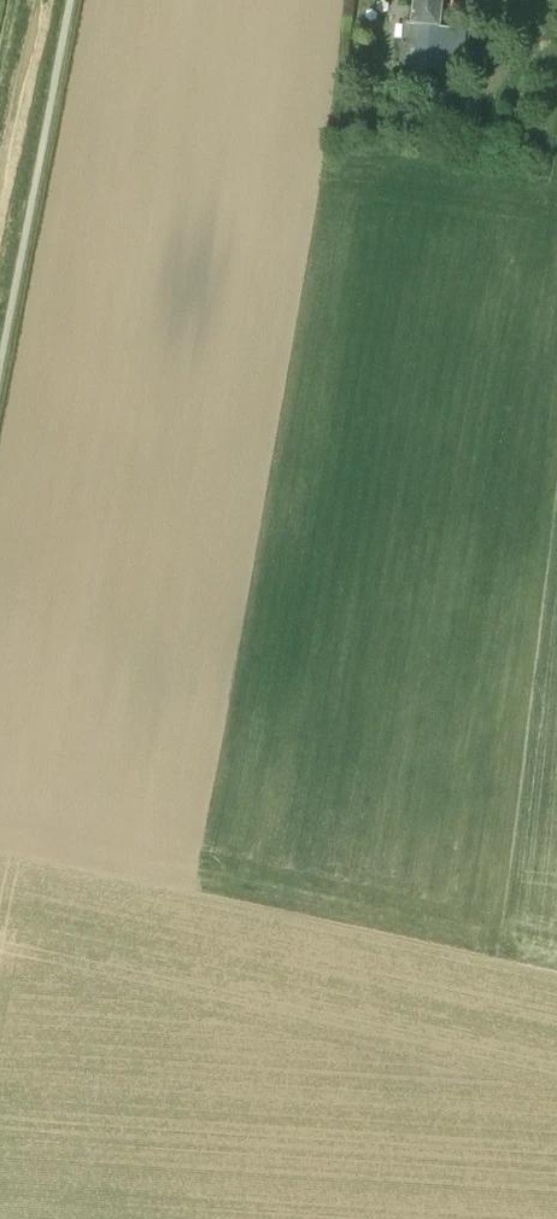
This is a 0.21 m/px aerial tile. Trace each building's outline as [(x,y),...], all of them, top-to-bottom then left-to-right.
[(400,66),(417,68),(448,70),(448,79),(461,81),(465,31),(440,27),(442,0),(414,0),(412,21),(404,21),(400,66)]
